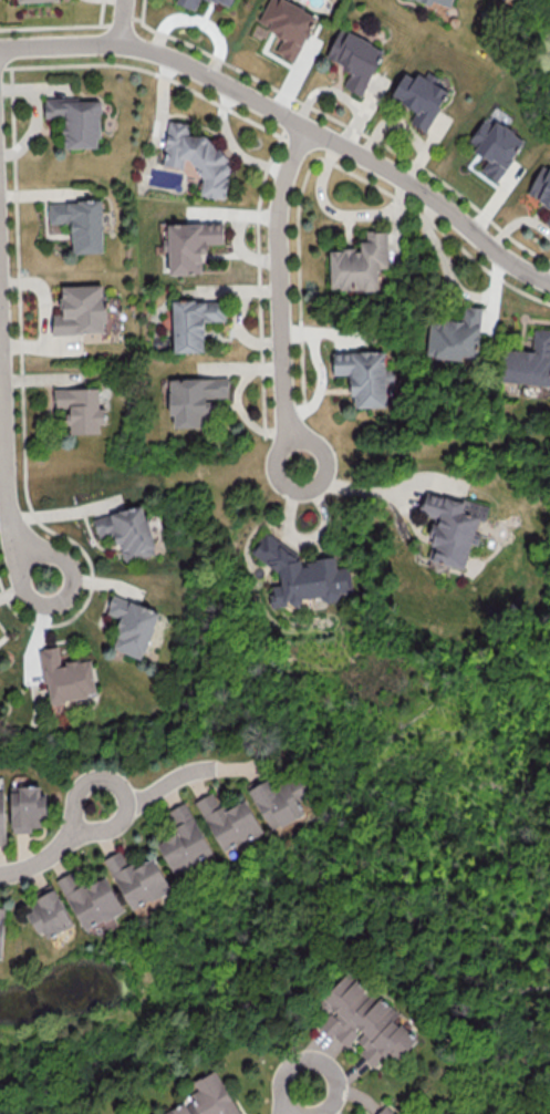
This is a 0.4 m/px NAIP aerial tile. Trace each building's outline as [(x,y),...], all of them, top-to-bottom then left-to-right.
[(177,3),(195,10),(199,0),(179,0),(177,3)] [(283,37),(275,52),(293,62),(317,16),(286,0),(268,0),(256,23),(283,37)] [(450,0),(423,0),(447,8),(450,0)] [(363,96),(384,48),(339,28),(325,59),(350,70),(343,87),(363,96)] [(447,90),(435,84),(438,79),(418,69),(414,77),(403,72),(391,97),(415,109),(409,122),(427,131),(447,90)] [(64,148),(100,147),(99,99),(79,100),(79,97),(44,97),(45,117),(63,116),(64,148)] [(524,138),(494,120),(492,123),(483,118),(466,145),(488,158),(480,171),(498,181),(524,138)] [(162,165),(183,168),(184,159),(200,161),(196,195),(223,199),(229,150),(211,148),(212,137),(187,134),(188,123),(168,120),(162,165)] [(549,205),(549,170),(539,165),(527,196),(549,205)] [(72,253),(103,252),(102,200),(48,201),(48,223),(71,222),(72,253)] [(202,273),(201,253),(207,253),(206,243),(223,243),(223,222),(167,224),(168,236),(163,236),(163,251),(168,251),(169,274),(202,273)] [(386,230),(365,230),(366,240),(360,241),(360,249),(330,249),(330,290),(377,289),(377,267),(387,267),(386,230)] [(61,285),(61,313),(52,313),(53,334),(107,332),(106,294),(102,294),(102,284),(61,285)] [(172,301),(174,352),(204,351),(203,321),(225,320),(225,299),(172,301)] [(481,306),(462,305),(461,321),(429,319),(426,356),(478,359),(481,306)] [(549,385),(549,329),(533,329),(532,350),(503,349),(501,382),(549,385)] [(385,351),(333,351),(333,374),(351,374),(351,407),(386,407),(385,351)] [(228,398),(228,378),(169,378),(169,415),(174,415),(174,427),(209,427),(209,398),(228,398)] [(54,387),(54,408),(66,408),(66,425),(70,425),(70,433),(100,433),(100,424),(106,424),(106,408),(98,408),(98,388),(54,387)] [(93,516),(97,538),(117,534),(122,562),(155,555),(145,505),(93,516)] [(273,607),(299,603),(303,598),(319,596),(327,602),(339,600),(345,592),(352,591),(349,566),(336,568),(334,555),(300,560),(299,555),(266,531),(251,552),(278,571),(280,584),(270,585),(273,607)] [(111,647),(141,659),(160,611),(113,594),(106,612),(122,619),(111,647)] [(97,695),(91,659),(60,663),(58,645),(41,648),(48,702),(97,695)] [(299,775),(273,788),(267,778),(248,788),(271,832),(317,809),(299,775)] [(11,832),(32,832),(31,826),(40,826),(39,817),(44,817),(44,784),(18,785),(18,791),(10,791),(11,832)] [(245,799),(222,810),(213,792),(195,800),(221,851),(261,831),(245,799)] [(213,853),(185,801),(166,811),(177,831),(157,843),(174,874),(213,853)] [(171,890),(153,857),(131,869),(120,849),(103,858),(131,911),(171,890)] [(83,930),(123,910),(105,875),(81,887),(73,871),(57,878),(83,930)] [(36,932),(43,930),(46,937),(71,927),(54,883),(35,890),(41,905),(27,910),(36,932)] [(346,970),(316,1006),(326,1015),(318,1025),(347,1049),(355,1040),(362,1047),(357,1052),(375,1067),(388,1052),(399,1060),(422,1033),(346,970)] [(165,1113),(238,1113),(217,1069),(193,1081),(199,1093),(163,1110),(165,1113)] [(386,1104),(376,1113),(396,1113),(386,1104)]
